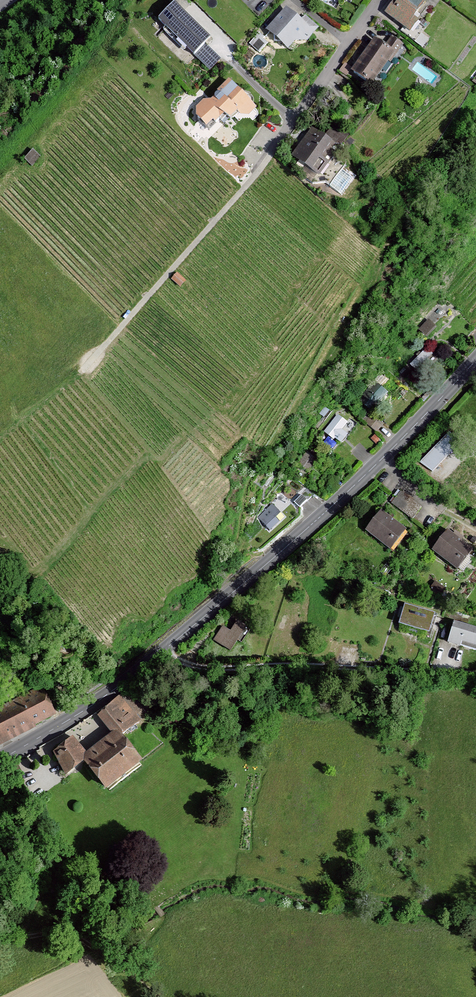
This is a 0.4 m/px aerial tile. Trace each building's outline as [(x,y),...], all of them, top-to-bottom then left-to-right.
[(419,16),(428,4),(423,0),(403,0),(401,3),(397,0),(396,0),(384,15),(411,35),(423,19),(419,16)] [(210,38),(174,4),(160,19),(210,68),(219,59),(204,45),(210,38)] [(304,18),(301,22),(286,9),(266,32),(288,53),(301,39),(307,44),(318,29),(304,18)] [(372,89),(404,48),(392,39),(383,49),(376,43),(352,73),(372,89)] [(250,117),(257,110),(229,82),(217,94),(218,95),(211,102),(203,103),(196,110),(197,120),(207,129),(213,122),(216,125),(225,117),(230,122),(238,115),(241,117),(250,117)] [(317,125),(291,158),(318,180),(342,151),(343,151),(353,138),(336,125),(329,134),(317,125)] [(33,151),(23,162),(31,169),(41,159),(33,151)] [(376,409),(389,396),(376,384),(363,397),(376,409)] [(350,425),(338,416),(323,435),(334,444),(350,425)] [(447,430),(421,459),(433,470),(459,442),(447,430)] [(317,462),(306,454),(297,467),(308,475),(317,462)] [(270,533),(285,519),(272,506),(257,520),(270,533)] [(388,553),(405,533),(382,513),(365,533),(388,553)] [(458,574),(474,554),(448,533),(432,553),(458,574)] [(399,627),(430,635),(435,616),(404,608),(399,627)] [(215,638),(235,648),(248,624),(237,619),(233,627),(223,622),(215,638)] [(454,624),(446,646),(475,656),(475,631),(454,624)] [(0,710),(0,748),(59,718),(43,688),(0,710)] [(144,764),(125,738),(144,724),(137,715),(143,710),(128,691),(94,717),(110,738),(88,755),(75,739),(51,757),(68,780),(85,767),(106,793),(144,764)]
